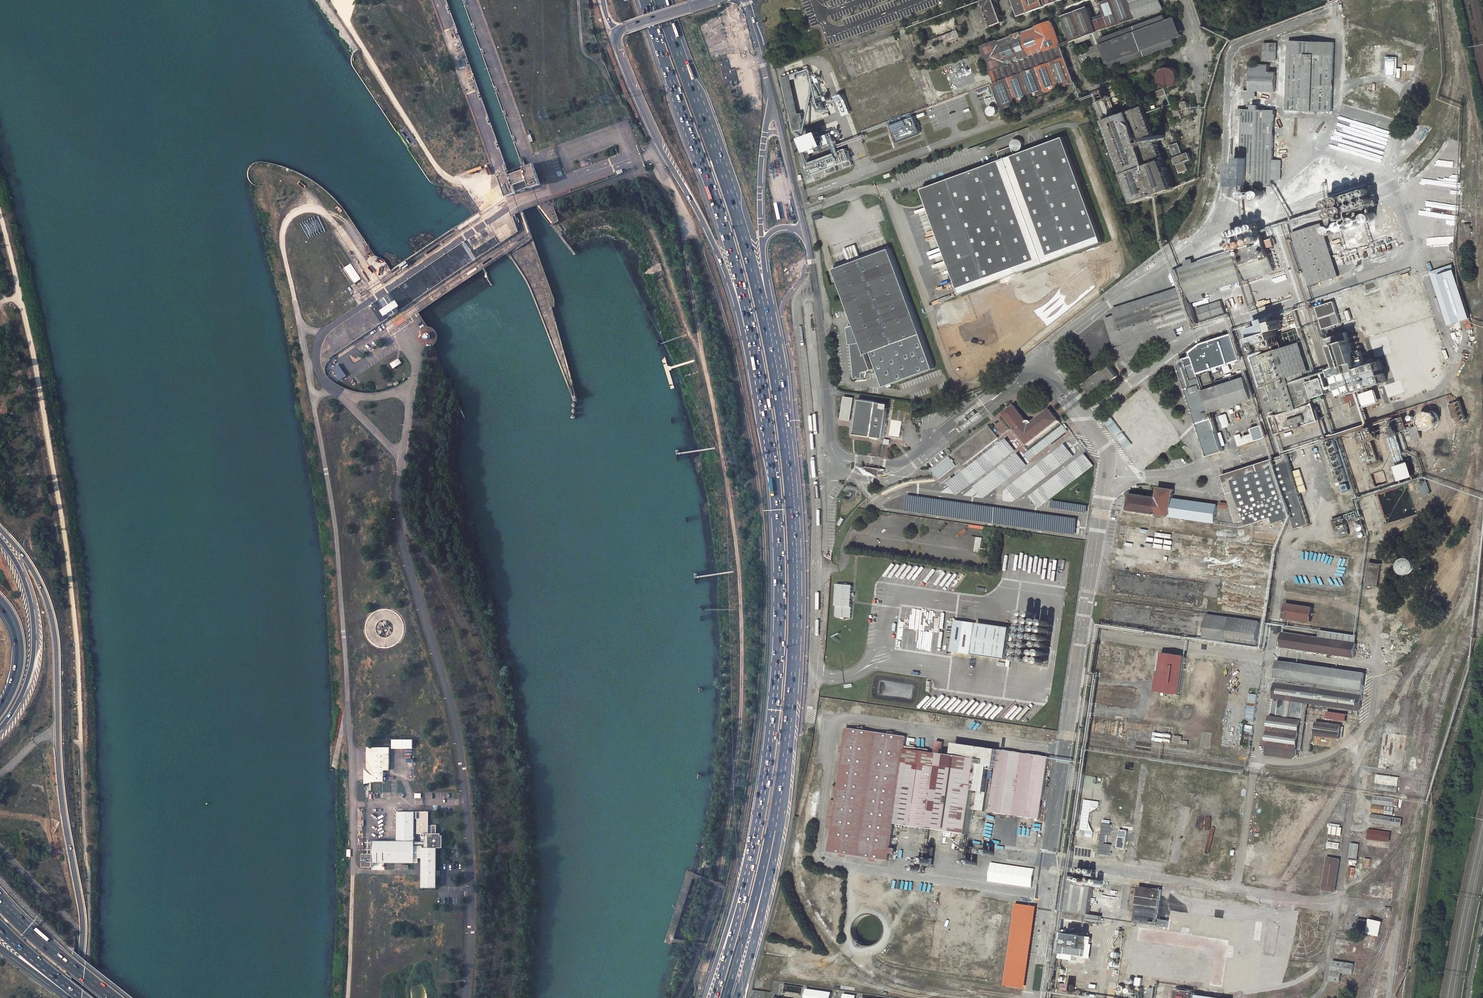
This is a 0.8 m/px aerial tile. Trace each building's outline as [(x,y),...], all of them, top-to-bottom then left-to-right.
[(1002,21),(994,0),(986,0),(983,1),(992,25),(1002,21)] [(1018,15),(1060,0),(1011,0),(1018,15)] [(1109,26),(1132,18),(1126,0),(1104,0),(1100,2),(1104,13),(1109,26)] [(1132,18),(1162,7),(1160,0),(1137,0),(1135,1),(1134,0),(1126,0),(1132,18)] [(1064,15),(1073,39),(1074,39),(1097,31),(1092,18),(1088,6),(1064,15)] [(1092,18),(1097,31),(1109,26),(1104,13),(1092,18)] [(1164,15),(1101,38),(1103,43),(1079,53),(1083,64),(1107,55),(1112,67),(1174,44),(1173,40),(1166,21),(1164,15)] [(1166,21),(1173,40),(1181,37),(1174,18),(1166,21)] [(990,72),(1061,46),(1052,20),(981,46),(990,72)] [(1076,43),(1098,34),(1097,31),(1074,39),(1076,43)] [(1333,113),(1337,44),(1292,43),(1290,110),(1333,113)] [(1267,44),(1266,60),(1279,61),(1279,44),(1267,44)] [(1061,46),(990,72),(994,84),(1066,58),(1061,46)] [(1003,107),(1074,81),(1066,58),(994,84),(1003,107)] [(1391,62),(1389,62),(1388,77),(1390,77),(1390,78),(1394,78),(1394,77),(1396,77),(1396,62),(1394,62),(1394,61),(1391,60),(1391,62)] [(1273,66),(1255,65),(1253,85),(1250,85),(1250,91),(1247,91),(1246,100),(1259,100),(1260,91),(1277,92),(1278,72),(1273,72),(1273,66)] [(1093,74),(1090,68),(1085,70),(1087,76),(1093,74)] [(1164,68),(1162,85),(1179,86),(1181,69),(1164,68)] [(803,113),(800,113),(792,75),(783,77),(794,131),(804,129),(803,122),(805,122),(803,113)] [(1164,88),(1153,92),(1156,97),(1166,93),(1164,88)] [(1106,90),(1098,93),(1101,101),(1108,98),(1106,90)] [(844,94),(837,96),(844,115),(850,112),(844,94)] [(819,109),(832,105),(829,95),(816,99),(819,109)] [(991,115),(999,113),(997,105),(989,108),(991,115)] [(1105,120),(1135,202),(1172,187),(1142,106),(1105,120)] [(1248,111),(1246,155),(1253,155),(1253,160),(1246,160),(1245,164),(1237,164),(1236,186),(1249,186),(1249,191),(1266,192),(1266,187),(1275,188),(1275,180),(1285,181),(1286,162),(1276,162),(1278,123),(1279,113),(1264,112),(1264,107),(1256,106),(1256,112),(1248,111)] [(915,116),(890,125),(892,131),(896,142),(921,132),(918,124),(915,116)] [(823,131),(805,138),(810,151),(815,149),(817,152),(822,151),(821,147),(828,145),(823,131)] [(1001,160),(924,188),(962,294),(1104,242),(1066,136),(1015,155),(1012,146),(998,152),(1001,160)] [(1189,168),(1186,160),(1193,157),(1191,151),(1184,153),(1179,141),(1171,145),(1181,171),(1189,168)] [(807,163),(811,175),(826,169),(828,174),(838,170),(836,166),(843,163),(845,168),(853,165),(847,148),(807,163)] [(517,172),(510,174),(509,172),(499,176),(506,194),(507,197),(518,193),(517,191),(524,189),(532,186),(542,183),(535,163),(524,167),(525,169),(517,172)] [(1339,217),(1384,202),(1377,182),(1332,197),(1339,217)] [(1248,198),(1249,200),(1250,201),(1251,201),(1253,201),(1255,201),(1257,199),(1257,198),(1258,196),(1257,194),(1256,193),(1255,192),(1253,191),(1252,191),(1251,191),(1249,192),(1249,193),(1248,194),(1247,196),(1247,197),(1248,198)] [(1262,193),(1261,194),(1261,195),(1260,196),(1260,197),(1260,199),(1261,201),(1262,202),(1264,203),(1266,203),(1267,202),(1269,201),(1270,199),(1270,197),(1270,195),(1269,194),(1268,193),(1267,193),(1266,192),(1264,192),(1262,193)] [(514,217),(506,194),(369,286),(381,305),(332,339),(331,347),(335,354),(383,322),(519,230),(514,217)] [(1374,223),(1375,222),(1377,220),(1378,218),(1378,216),(1378,215),(1377,214),(1375,212),(1374,211),(1372,211),(1371,211),(1369,212),(1368,213),(1367,215),(1367,216),(1366,217),(1367,218),(1367,220),(1368,221),(1370,222),(1372,223),(1374,223)] [(1359,227),(1361,226),(1362,226),(1363,225),(1364,224),(1365,222),(1365,221),(1365,220),(1364,218),(1363,217),(1362,216),(1360,216),(1358,216),(1357,216),(1356,217),(1355,218),(1354,219),(1354,221),(1354,222),(1354,223),(1355,225),(1356,225),(1357,226),(1359,227)] [(1345,220),(1343,221),(1343,222),(1342,223),(1342,225),(1342,226),(1343,228),(1344,229),(1345,230),(1346,231),(1348,231),(1350,230),(1351,230),(1352,228),(1353,227),(1353,225),(1353,224),(1352,223),(1351,221),(1350,220),(1349,220),(1347,220),(1346,220),(1345,220)] [(1239,250),(1180,269),(1184,279),(1188,294),(1118,316),(1112,317),(1117,333),(1123,331),(1127,346),(1167,333),(1197,323),(1190,299),(1278,271),(1270,248),(1277,246),(1275,239),(1268,241),(1262,221),(1232,231),(1239,250)] [(1337,224),(1335,224),(1334,223),(1333,223),(1331,224),(1330,225),(1329,226),(1329,227),(1328,228),(1328,230),(1329,231),(1330,232),(1331,233),(1332,234),(1334,234),(1336,234),(1337,233),(1338,232),(1339,231),(1339,229),(1339,228),(1338,226),(1337,224)] [(1475,233),(1475,230),(1473,228),(1474,224),(1467,224),(1467,237),(1473,237),(1473,233),(1475,233)] [(1297,242),(1306,271),(1311,287),(1339,277),(1322,225),(1294,233),(1297,242)] [(1306,271),(1297,242),(1291,244),(1300,273),(1306,271)] [(892,248),(836,268),(856,324),(849,327),(851,344),(853,344),(857,378),(865,377),(865,372),(873,369),(867,354),(873,351),(886,386),(935,368),(892,248)] [(1471,318),(1454,266),(1433,273),(1449,325),(1471,318)] [(1179,290),(1116,310),(1118,316),(1188,294),(1184,279),(1180,269),(1173,271),(1179,290)] [(1021,273),(1004,279),(1007,289),(1025,283),(1021,273)] [(949,324),(944,299),(931,301),(937,327),(949,324)] [(1318,309),(1324,331),(1337,326),(1342,324),(1341,319),(1345,318),(1344,314),(1340,315),(1336,303),(1318,309)] [(1202,324),(1227,315),(1223,304),(1198,313),(1202,324)] [(1167,333),(1127,346),(1123,331),(1117,333),(1112,317),(1108,319),(1118,349),(1125,357),(1170,341),(1167,333)] [(1266,325),(1246,331),(1251,348),(1258,346),(1260,353),(1280,346),(1276,332),(1283,330),(1281,320),(1273,323),(1272,319),(1265,321),(1266,325)] [(1281,336),(1285,346),(1298,342),(1294,331),(1281,336)] [(1327,340),(1346,396),(1387,382),(1380,362),(1367,366),(1363,352),(1356,354),(1349,333),(1327,340)] [(1179,369),(1207,457),(1223,452),(1222,448),(1218,436),(1211,413),(1253,400),(1245,379),(1214,389),(1212,383),(1204,386),(1206,392),(1204,392),(1199,376),(1240,362),(1231,337),(1205,346),(1193,354),(1194,357),(1183,361),(1181,362),(1180,364),(1179,366),(1179,369)] [(1252,359),(1264,393),(1270,390),(1278,415),(1273,417),(1278,433),(1318,420),(1303,372),(1306,372),(1298,345),(1252,359)] [(390,363),(393,368),(401,363),(398,358),(390,363)] [(338,364),(332,368),(340,380),(346,376),(338,364)] [(1110,364),(1084,384),(1093,396),(1118,375),(1110,364)] [(1211,381),(1209,375),(1201,378),(1203,383),(1211,381)] [(1232,378),(1215,384),(1216,387),(1233,381),(1232,378)] [(1178,437),(1142,391),(1103,421),(1139,467),(1178,437)] [(1366,407),(1379,403),(1376,391),(1362,395),(1366,407)] [(855,398),(845,397),(843,417),(852,418),(855,398)] [(896,397),(894,415),(891,431),(902,432),(904,417),(913,418),(914,412),(909,399),(896,397)] [(878,401),(861,399),(856,432),(885,436),(890,403),(884,402),(883,406),(878,405),(878,401)] [(1460,405),(1453,407),(1457,421),(1465,418),(1460,405)] [(1002,415),(1026,446),(1057,422),(1049,411),(1032,424),(1029,422),(1026,423),(1014,407),(1002,415)] [(1429,425),(1430,428),(1430,429),(1433,431),(1435,432),(1438,432),(1439,431),(1442,430),(1444,428),(1445,427),(1445,425),(1445,422),(1445,419),(1444,418),(1443,417),(1441,415),(1438,415),(1435,415),(1434,415),(1431,416),(1430,418),(1429,420),(1428,422),(1429,425)] [(1221,418),(1225,429),(1230,426),(1227,416),(1221,418)] [(1406,417),(1385,424),(1403,478),(1414,475),(1408,456),(1405,457),(1397,435),(1410,431),(1406,417)] [(988,425),(953,452),(963,465),(997,437),(988,425)] [(1246,446),(1265,439),(1261,426),(1251,429),(1253,435),(1244,438),(1246,446)] [(1358,433),(1369,468),(1382,463),(1375,442),(1381,440),(1377,426),(1358,433)] [(1416,431),(1419,442),(1425,439),(1422,429),(1416,431)] [(1339,491),(1356,487),(1342,436),(1325,440),(1339,491)] [(1012,451),(995,461),(998,466),(1015,456),(1012,451)] [(937,478),(955,465),(952,461),(953,461),(952,459),(951,459),(948,456),(930,470),(935,475),(937,478)] [(1288,456),(1223,477),(1238,525),(1245,523),(1247,529),(1273,519),(1275,526),(1293,520),(1291,514),(1295,513),(1297,520),(1294,521),(1297,530),(1311,525),(1300,494),(1307,492),(1300,471),(1293,473),(1288,456)] [(880,474),(885,474),(885,470),(882,470),(882,468),(876,467),(868,465),(868,466),(866,466),(866,468),(864,470),(867,470),(868,475),(874,473),(879,477),(880,474)] [(1428,480),(1420,481),(1423,496),(1431,494),(1428,480)] [(1130,493),(1128,511),(1155,515),(1155,513),(1169,515),(1213,522),(1215,505),(1171,499),(1173,489),(1159,487),(1158,495),(1152,494),(1152,497),(1130,493)] [(1332,519),(1338,538),(1350,534),(1344,515),(1332,519)] [(971,537),(970,552),(981,552),(982,537),(971,537)] [(1403,564),(1402,565),(1402,566),(1403,569),(1404,571),(1406,573),(1408,574),(1409,575),(1412,575),(1415,574),(1418,572),(1419,571),(1420,569),(1420,566),(1420,564),(1420,563),(1419,560),(1418,559),(1415,558),(1413,557),(1411,557),(1408,557),(1406,559),(1404,561),(1403,564)] [(1368,562),(1364,584),(1377,586),(1381,564),(1368,562)] [(846,585),(838,585),(836,617),(841,617),(841,619),(845,619),(845,617),(852,618),(854,586),(849,585),(850,584),(846,583),(846,585)] [(1311,609),(1285,606),(1283,619),(1309,623),(1311,609)] [(1203,638),(1238,643),(1239,637),(1245,637),(1244,644),(1249,645),(1250,638),(1255,639),(1258,621),(1207,614),(1203,638)] [(956,621),(952,652),(972,655),(976,624),(956,621)] [(1007,660),(1011,629),(978,624),(974,656),(1007,660)] [(1357,636),(1319,631),(1318,639),(1355,644),(1357,636)] [(1355,644),(1318,639),(1307,637),(1283,634),(1280,648),(1354,659),(1355,644)] [(1180,696),(1185,657),(1161,653),(1156,692),(1180,696)] [(1304,703),(1309,703),(1360,710),(1364,673),(1279,661),(1265,754),(1297,758),(1298,751),(1300,736),(1304,737),(1306,726),(1301,725),(1304,703)] [(1257,688),(1258,679),(1250,678),(1249,688),(1257,688)] [(1327,711),(1327,717),(1345,719),(1346,713),(1327,711)] [(1314,734),(1340,737),(1341,726),(1316,722),(1314,734)] [(904,733),(843,726),(833,799),(829,826),(826,850),(886,857),(887,852),(888,846),(891,822),(902,823),(913,825),(939,828),(938,833),(946,834),(947,829),(979,833),(982,815),(968,813),(969,807),(983,809),(989,765),(994,766),(988,810),(1038,816),(1046,754),(953,741),(952,753),(940,751),(941,739),(934,738),(933,751),(901,746),(904,733)] [(1174,735),(1173,742),(1184,743),(1185,740),(1182,739),(1182,735),(1174,735)] [(411,738),(391,739),(391,748),(411,747),(411,738)] [(388,747),(365,748),(366,776),(371,776),(372,782),(383,781),(383,770),(389,770),(388,747)] [(1398,793),(1399,777),(1376,775),(1375,791),(1398,793)] [(1394,814),(1395,807),(1395,798),(1374,796),(1372,813),(1394,814)] [(1088,834),(1092,798),(1084,797),(1081,833),(1088,834)] [(833,799),(828,799),(824,826),(829,826),(833,799)] [(436,864),(437,847),(443,847),(443,835),(441,835),(441,833),(436,833),(436,831),(437,831),(437,825),(432,825),(432,826),(432,833),(429,833),(428,847),(425,847),(423,847),(423,846),(414,846),(415,812),(396,812),(396,840),(372,841),(372,854),(361,854),(361,868),(372,868),(372,862),(414,862),(414,858),(423,858),(423,887),(433,887),(436,887),(436,864)] [(429,812),(421,812),(421,819),(418,819),(418,834),(422,834),(422,836),(425,836),(425,829),(429,829),(429,826),(429,812)] [(1372,815),(1371,823),(1402,827),(1403,819),(1372,815)] [(1012,819),(987,816),(984,838),(1008,841),(1012,819)] [(900,834),(912,836),(913,825),(902,823),(900,834)] [(1110,856),(1112,845),(1109,845),(1111,824),(1103,823),(1099,855),(1110,856)] [(1330,835),(1342,836),(1342,824),(1330,824),(1330,835)] [(1368,839),(1390,843),(1392,832),(1369,829),(1368,839)] [(1128,831),(1120,830),(1117,848),(1125,849),(1128,831)] [(1327,848),(1339,850),(1341,844),(1328,841),(1327,848)] [(917,855),(915,871),(922,872),(924,864),(931,865),(932,857),(917,855)] [(1332,891),(1338,859),(1326,857),(1320,889),(1332,891)] [(1060,911),(1065,877),(1057,876),(1052,910),(1060,911)] [(1060,911),(1059,919),(1094,923),(1095,915),(1083,914),(1088,879),(1065,877),(1060,911)] [(1139,886),(1133,922),(1167,927),(1168,920),(1158,919),(1162,889),(1139,886)] [(1012,905),(999,987),(1016,989),(1029,908),(1012,905)] [(1358,917),(1356,932),(1381,935),(1383,921),(1358,917)] [(1082,937),(1057,933),(1054,952),(1080,956),(1082,937)] [(1111,950),(1109,967),(1119,969),(1122,951),(1111,950)] [(1330,980),(1341,982),(1342,972),(1354,974),(1355,963),(1333,960),(1330,980)] [(1059,990),(1062,969),(1054,968),(1051,990),(1059,990)] [(1123,997),(1153,997),(1154,988),(1115,983),(1113,997),(1123,997)] [(809,989),(807,997),(832,997),(833,993),(809,989)]
